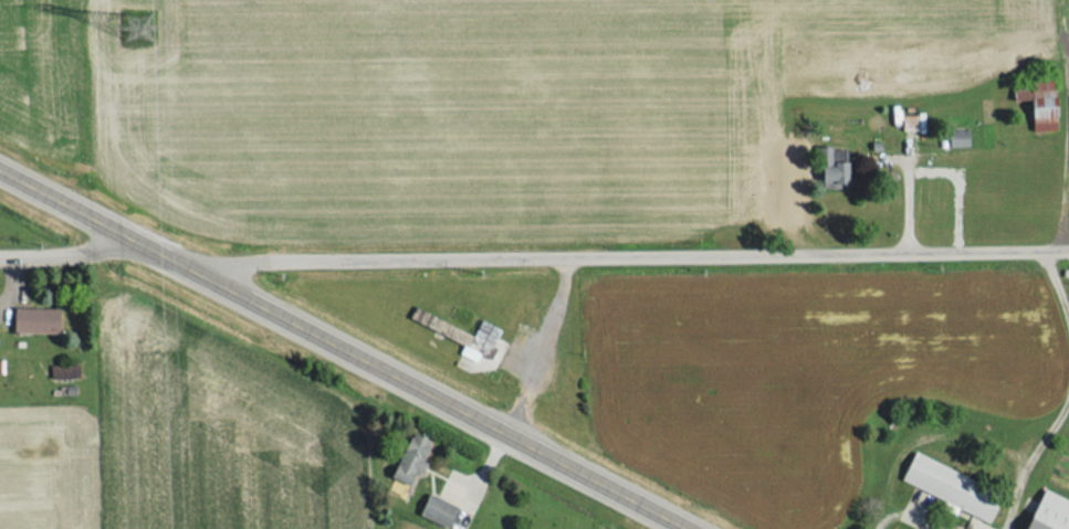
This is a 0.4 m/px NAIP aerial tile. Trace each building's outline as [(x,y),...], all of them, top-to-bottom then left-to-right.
[(1030,131),(1053,130),(1052,106),(1029,107),(1030,131)] [(842,148),(818,149),(820,186),(843,185),(842,148)] [(57,310),(11,309),(11,333),(56,334),(57,310)] [(470,338),(461,334),(458,341),(461,343),(455,355),(473,363),(478,350),(486,354),(497,330),(477,321),(470,338)] [(428,442),(409,433),(388,478),(406,487),(413,472),(418,475),(424,464),(418,462),(428,442)] [(988,521),(999,492),(909,456),(898,485),(988,521)] [(1042,490),(1023,528),(1067,528),(1068,525),(1068,503),(1042,490)] [(455,508),(425,494),(416,515),(445,528),(455,508)]
